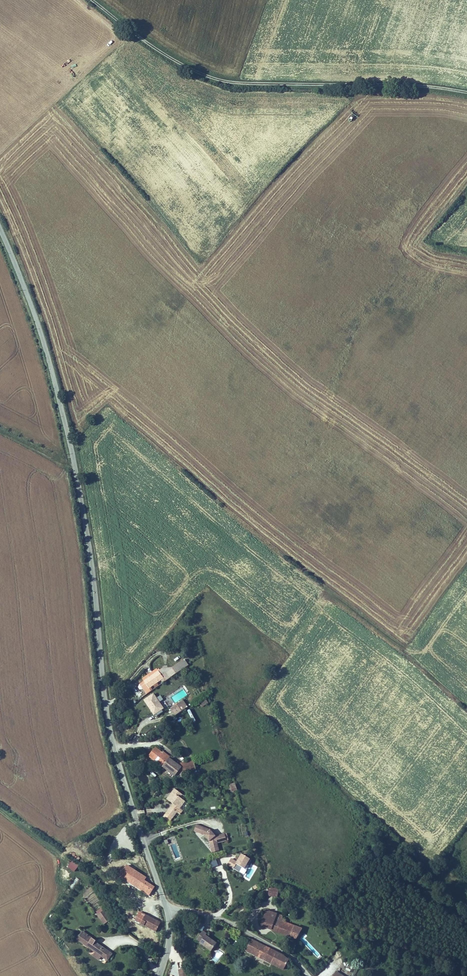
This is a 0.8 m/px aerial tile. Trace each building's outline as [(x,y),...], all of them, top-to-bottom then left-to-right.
[(177,675),(189,666),(185,660),(172,668),(177,675)] [(177,675),(172,668),(163,669),(170,679),(177,675)] [(144,681),(159,672),(157,669),(142,679),(144,681)] [(149,689),(150,688),(153,686),(156,684),(161,681),(163,684),(170,679),(163,669),(159,672),(144,681),(149,689)] [(152,691),(150,688),(149,689),(144,681),(139,684),(146,695),(152,691)] [(157,714),(162,711),(159,706),(161,704),(154,695),(145,700),(150,708),(152,710),(150,711),(154,716),(157,714)] [(188,708),(183,701),(171,709),(176,716),(188,708)] [(154,747),(147,755),(174,776),(176,773),(174,763),(168,758),(169,756),(162,751),(160,753),(154,747)] [(195,768),(193,760),(178,764),(180,772),(195,768)] [(176,773),(179,782),(182,781),(180,772),(178,764),(174,763),(176,773)] [(174,804),(167,814),(173,818),(177,812),(180,814),(183,811),(180,809),(185,801),(183,800),(180,797),(182,794),(175,788),(167,799),(172,803),(173,802),(174,803),(174,804)] [(218,844),(216,837),(210,830),(197,825),(194,832),(204,836),(210,842),(211,844),(213,850),(219,848),(218,844)] [(220,851),(219,848),(213,850),(211,844),(210,842),(213,853),(220,851)] [(241,869),(245,871),(250,860),(241,855),(237,862),(231,858),(227,866),(239,873),(241,869)] [(210,861),(212,868),(218,866),(216,859),(210,861)] [(71,861),(68,869),(75,872),(78,865),(71,861)] [(155,888),(145,881),(147,878),(127,865),(119,877),(150,896),(155,888)] [(270,888),(268,896),(277,898),(279,891),(270,888)] [(117,906),(121,899),(116,896),(112,902),(117,906)] [(267,930),(273,913),(267,911),(261,928),(267,930)] [(105,912),(98,916),(104,925),(111,920),(105,912)] [(138,912),(134,922),(140,925),(145,915),(138,912)] [(267,930),(272,931),(278,915),(273,913),(267,930)] [(154,919),(145,915),(140,925),(149,929),(154,919)] [(272,931),(297,941),(304,930),(285,923),(286,921),(282,919),(283,917),(278,915),(272,931)] [(149,929),(156,932),(160,922),(154,919),(149,929)] [(102,957),(106,950),(95,943),(96,942),(82,933),(77,941),(96,953),(102,957)] [(212,952),(217,945),(206,937),(207,936),(203,933),(198,941),(201,944),(200,945),(212,952)] [(319,960),(322,957),(302,937),(299,940),(319,960)] [(271,965),(278,953),(252,939),(245,951),(271,965)] [(108,961),(112,954),(106,950),(102,957),(108,961)] [(278,953),(271,965),(284,972),(289,961),(288,959),(285,958),(283,956),(280,954),(278,953)]
